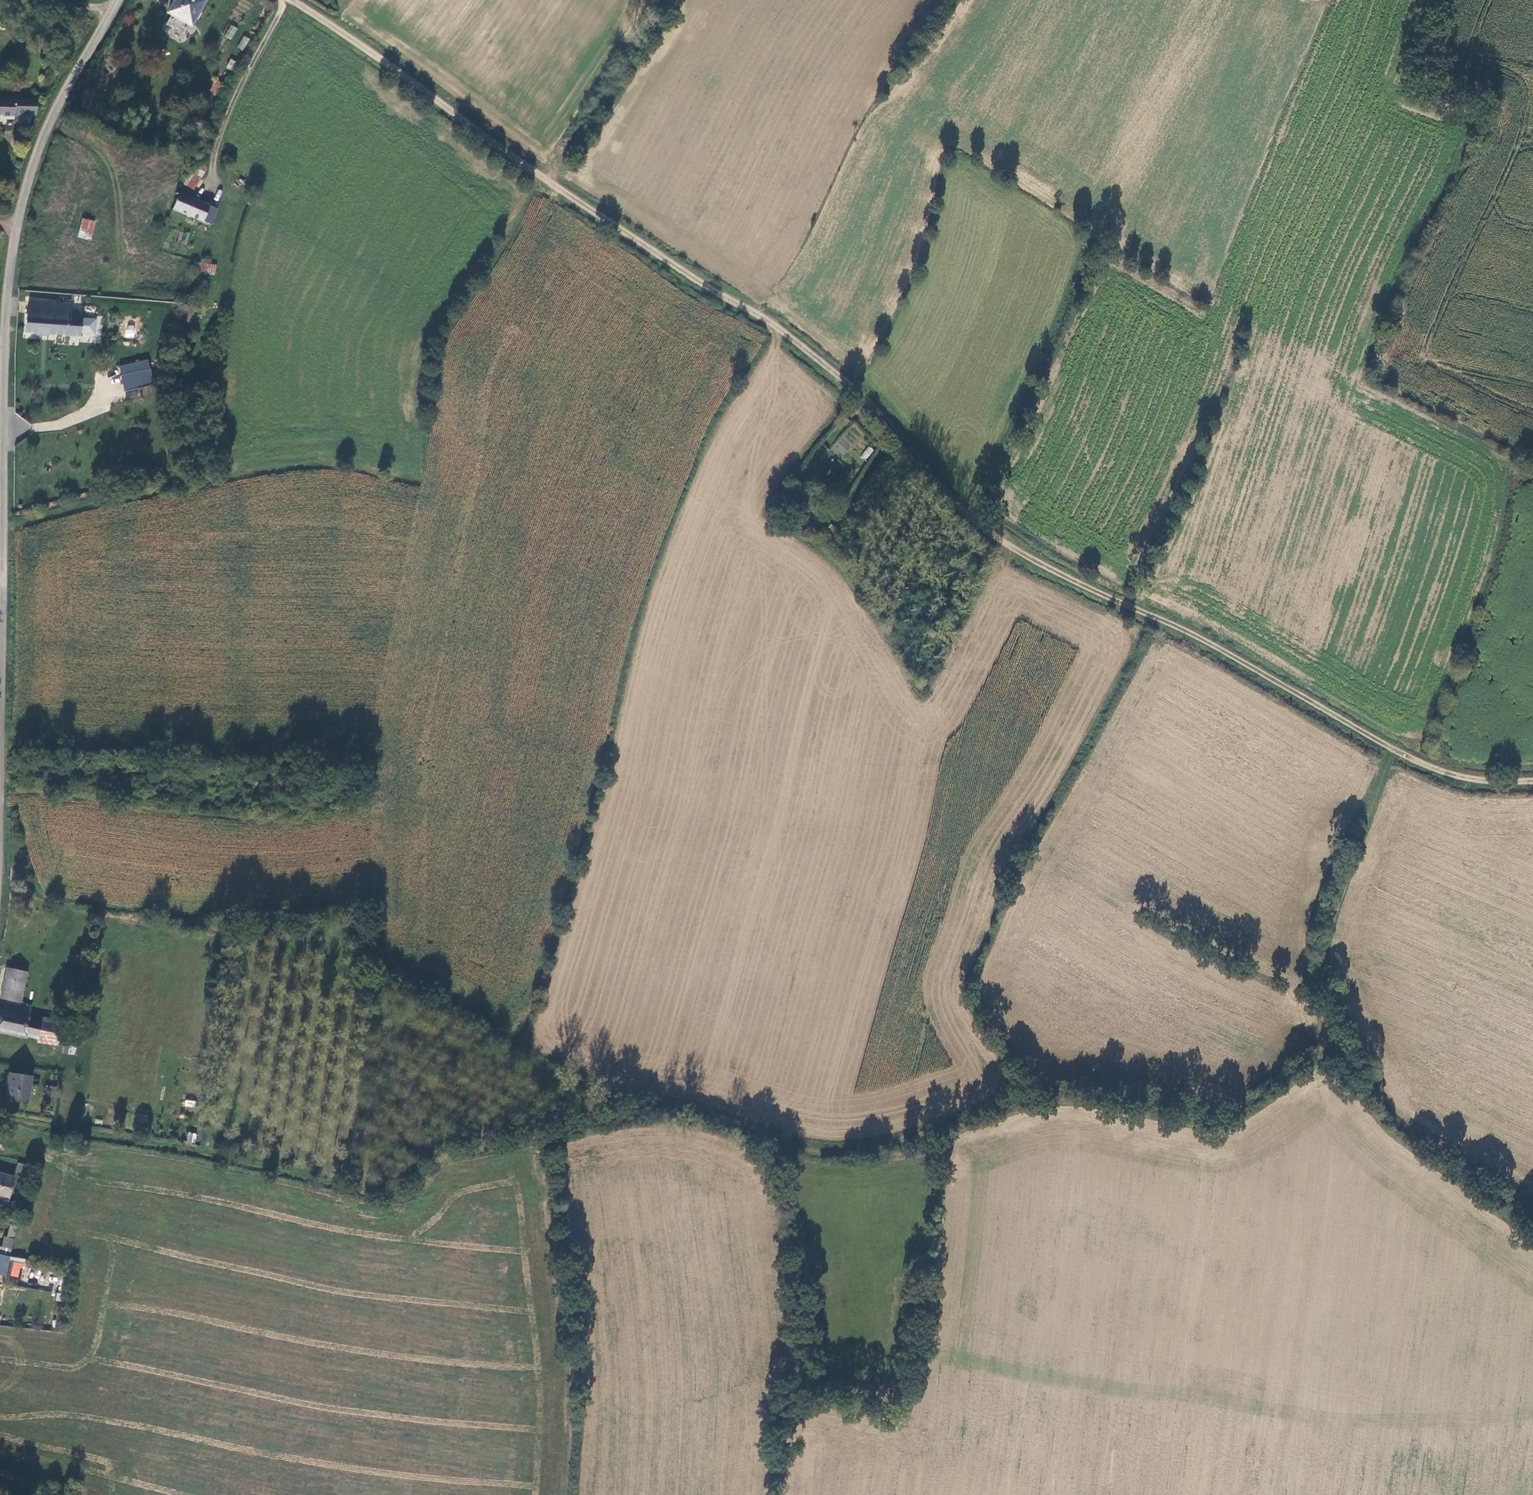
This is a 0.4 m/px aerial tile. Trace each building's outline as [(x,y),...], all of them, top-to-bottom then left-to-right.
[(166,12),(187,24),(201,0),(172,0),(166,12)] [(224,37),(232,40),(237,27),(230,24),(224,37)] [(243,51),(250,39),(244,35),(237,47),(243,51)] [(233,70),(236,60),(229,59),(226,68),(233,70)] [(217,95),(220,81),(212,80),(210,94),(217,95)] [(35,118),(35,103),(14,103),(14,102),(0,101),(0,119),(15,119),(15,118),(35,118)] [(197,163),(186,177),(194,184),(204,169),(197,163)] [(206,202),(178,192),(172,209),(208,223),(217,201),(208,198),(206,202)] [(94,223),(81,220),(78,239),(91,241),(94,223)] [(199,262),(199,273),(215,274),(216,263),(199,262)] [(54,303),(28,302),(28,315),(25,315),(24,333),(68,335),(68,334),(80,334),(80,332),(80,324),(79,324),(79,320),(69,319),(69,307),(69,306),(54,306),(54,303)] [(73,307),(69,307),(69,319),(79,320),(79,324),(80,324),(80,315),(73,315),(73,307)] [(80,315),(80,324),(86,324),(86,332),(104,332),(104,322),(97,322),(97,316),(80,315)] [(119,364),(123,389),(153,385),(149,360),(119,364)] [(867,461),(873,449),(867,445),(861,457),(867,461)] [(32,1005),(21,1003),(27,972),(7,968),(0,999),(6,1000),(4,1013),(0,1012),(0,1031),(26,1035),(30,1018),(32,1005)] [(42,1020),(30,1018),(26,1035),(37,1037),(37,1040),(58,1045),(58,1043),(62,1027),(63,1021),(43,1016),(42,1020)] [(67,1045),(70,1029),(62,1027),(58,1043),(67,1045)] [(28,1101),(31,1076),(8,1073),(5,1098),(28,1101)] [(188,1132),(186,1142),(195,1143),(197,1133),(188,1132)] [(8,1201),(16,1174),(0,1170),(0,1199),(8,1201)] [(0,1246),(0,1254),(10,1257),(13,1247),(18,1226),(10,1224),(7,1237),(4,1237),(1,1246),(0,1246)] [(10,1257),(0,1254),(0,1274),(6,1275),(10,1257)] [(8,1276),(20,1278),(23,1259),(12,1257),(8,1276)]
